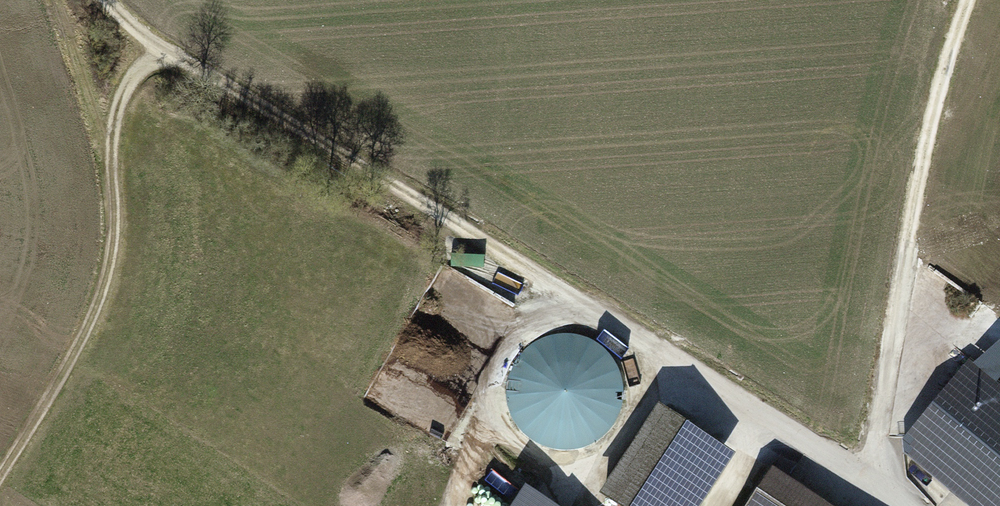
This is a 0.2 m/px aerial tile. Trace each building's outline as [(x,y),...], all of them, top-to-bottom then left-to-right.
[(589,322),(497,368),(542,458),(634,412),(589,322)] [(972,370),(907,449),(977,505),(999,505),(999,393),(972,370)] [(666,407),(608,496),(624,505),(710,505),(743,456),(666,407)] [(780,467),(754,505),(838,505),(780,467)]
